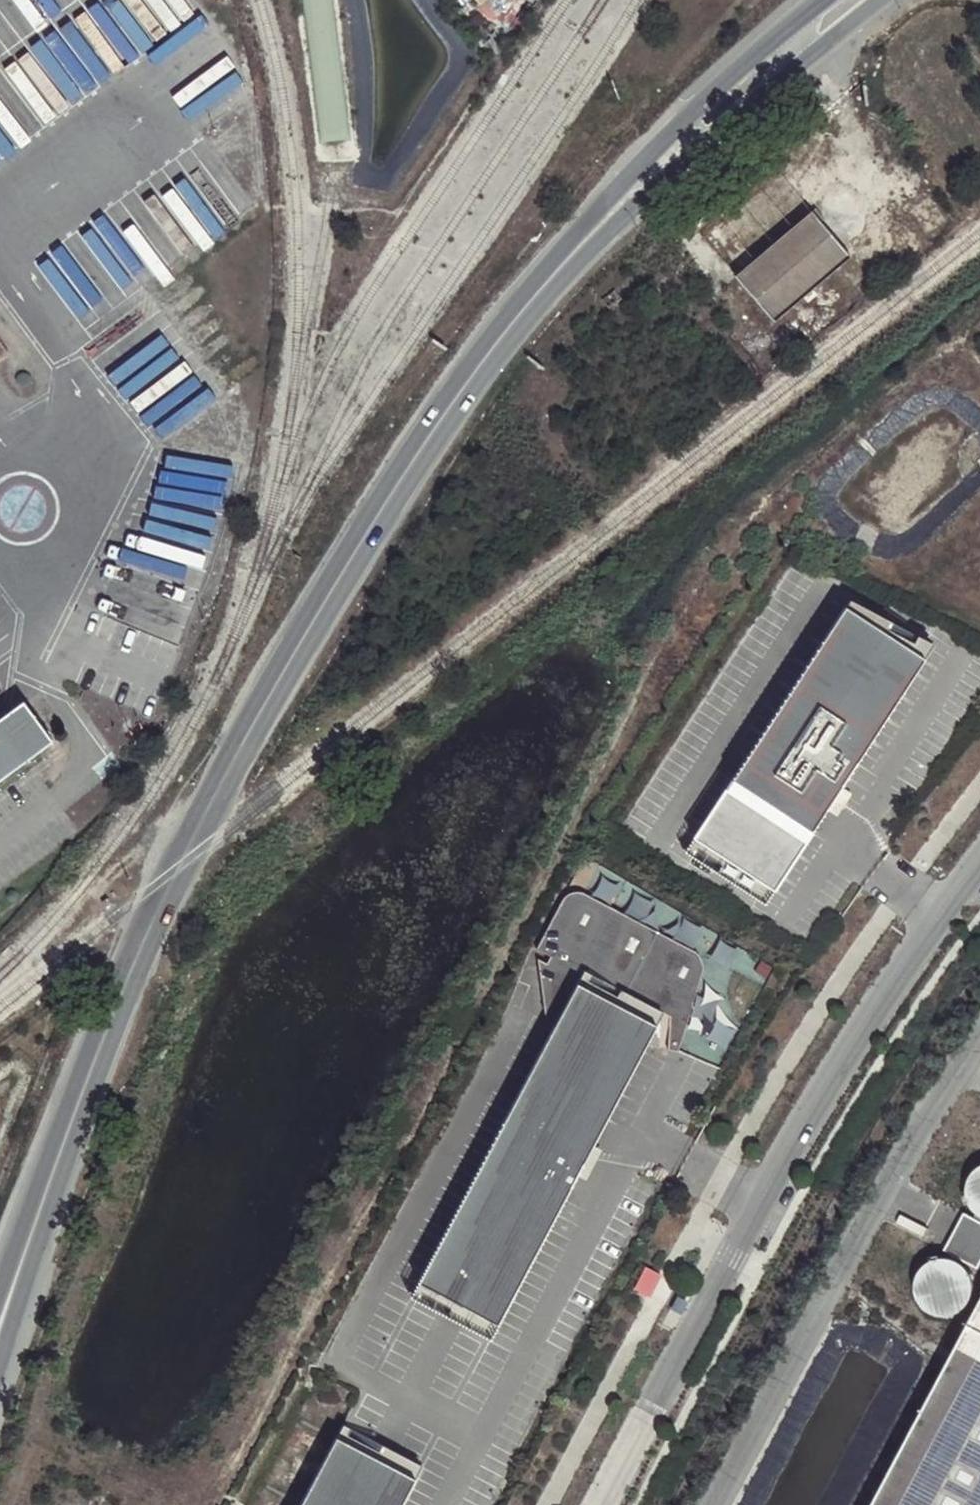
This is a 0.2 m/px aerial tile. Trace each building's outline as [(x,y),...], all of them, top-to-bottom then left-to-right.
[(706,239),(737,276),(812,213),(780,176),(706,239)] [(812,213),(737,276),(776,321),(803,297),(808,302),(817,294),(812,289),(850,258),(812,213)] [(921,671),(838,620),(691,845),(776,901),(921,671)] [(51,742),(23,704),(0,719),(0,780),(51,742)] [(554,1026),(419,1283),(497,1326),(645,1045),(658,1048),(665,1026),(672,1028),(668,1050),(678,1051),(704,964),(699,954),(582,893),(573,892),(562,901),(543,936),(555,946),(552,953),(541,953),(546,1021),(554,1026)] [(977,1168),(975,1169),(972,1172),(969,1177),(966,1185),(965,1191),(966,1198),(968,1204),(972,1211),(973,1212),(977,1215),(979,1217),(979,1165),(977,1168)] [(978,1270),(979,1267),(979,1223),(971,1218),(951,1256),(978,1270)] [(959,1316),(964,1312),(967,1309),(969,1305),(971,1301),(972,1297),(972,1293),(972,1289),(972,1285),(971,1281),(969,1277),(967,1274),(964,1270),(961,1267),(957,1265),(954,1263),(949,1262),(945,1261),(941,1261),(937,1262),(933,1263),(929,1264),(926,1266),(922,1269),(919,1272),(917,1275),(915,1279),(913,1283),(913,1287),(912,1291),(913,1296),(913,1299),(915,1303),(917,1307),(919,1310),(923,1314),(925,1316),(929,1318),(933,1320),(937,1321),(941,1321),(945,1321),(952,1319),(955,1318),(959,1316)] [(648,1267),(638,1288),(649,1293),(659,1272),(648,1267)] [(679,1296),(673,1309),(682,1314),(689,1300),(679,1296)] [(876,1504),(979,1504),(979,1310),(876,1504)] [(415,1480),(336,1439),(300,1504),(402,1504),(415,1480)]
